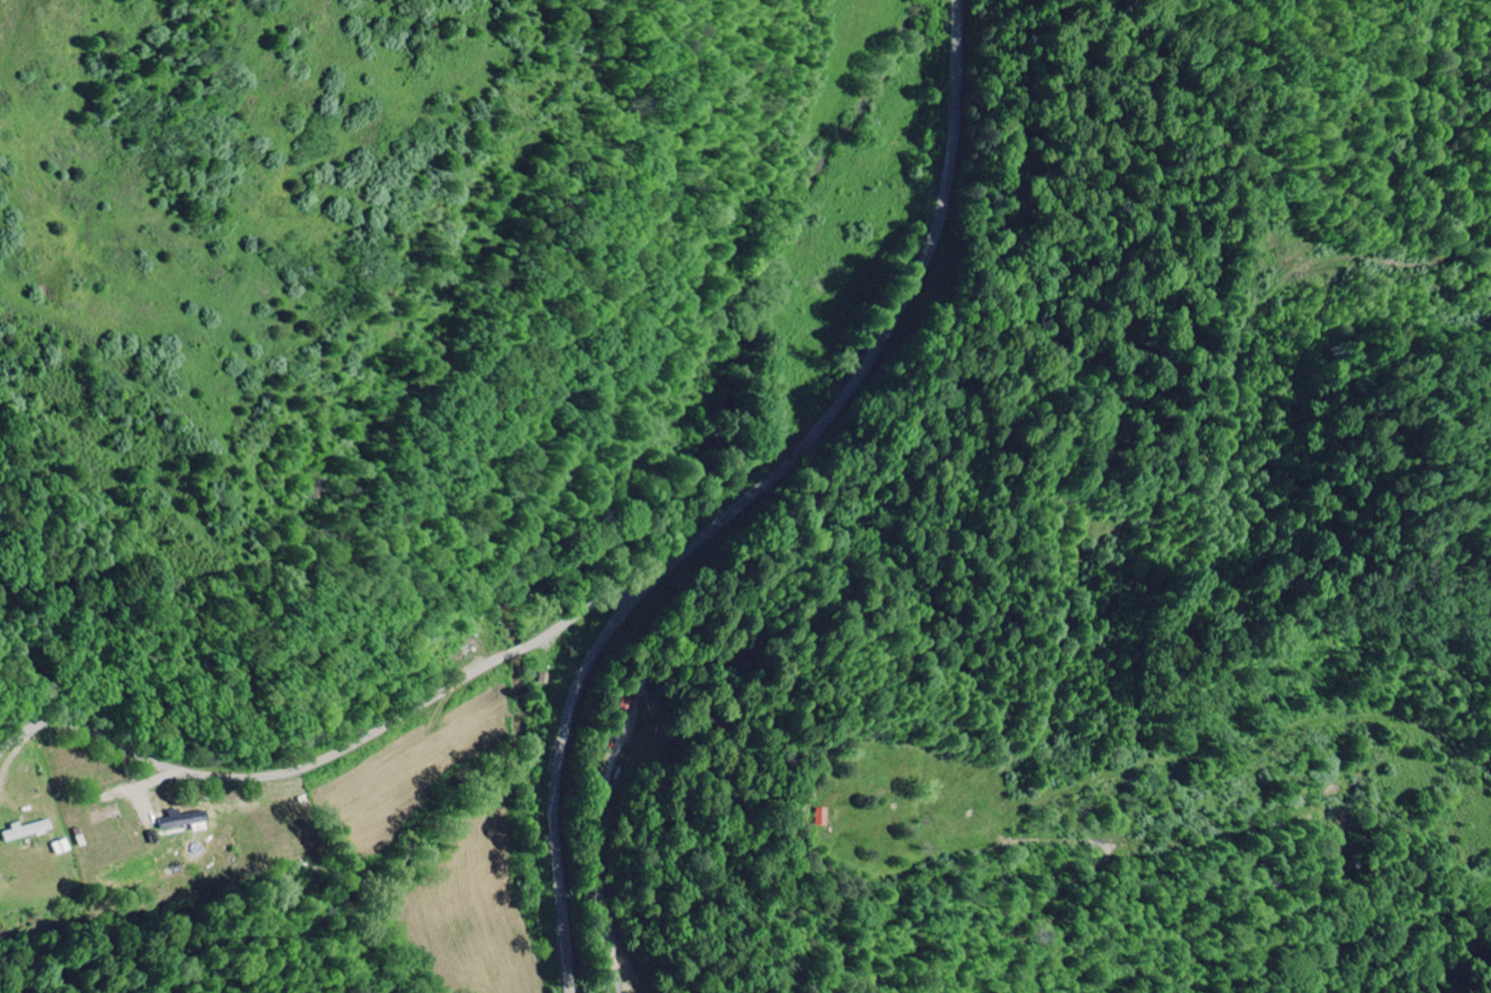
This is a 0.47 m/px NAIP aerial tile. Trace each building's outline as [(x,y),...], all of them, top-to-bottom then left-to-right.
[(827,827),(827,809),(813,809),(813,826),(827,827)] [(169,820),(171,830),(210,822),(208,812),(169,820)] [(18,827),(0,831),(0,832),(3,844),(51,832),(49,821),(19,828),(18,827)]
